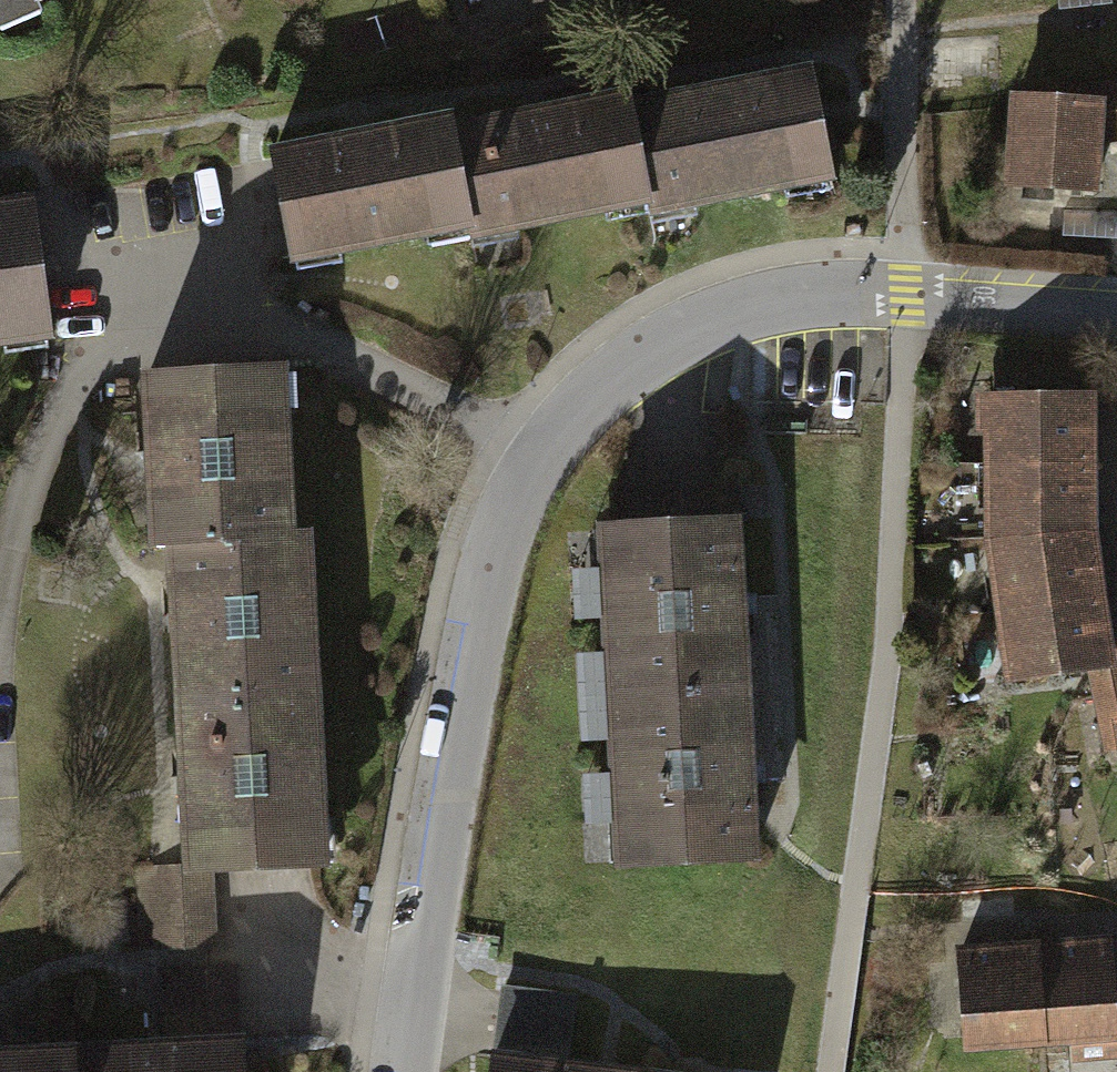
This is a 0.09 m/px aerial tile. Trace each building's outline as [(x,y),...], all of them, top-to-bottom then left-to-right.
[(38,16),(34,6),(48,0),(0,0),(0,33),(38,16)] [(804,70),(624,107),(644,205),(648,224),(828,187),(804,70)] [(1084,87),(1083,102),(1096,103),(1093,146),(1116,143),(1116,84),(1084,87)] [(620,91),(443,127),(465,230),(467,241),(644,205),(624,107),(620,91)] [(1093,146),(1096,103),(1083,102),(998,98),(997,113),(993,190),(1091,195),(1093,146)] [(443,127),(441,115),(254,153),(278,268),(465,230),(443,127)] [(0,207),(0,354),(49,346),(28,203),(0,207)] [(278,541),(270,368),(121,375),(128,548),(148,547),(278,541)] [(969,401),(971,473),(1086,471),(1085,398),(969,401)] [(1087,538),(1086,471),(971,473),(974,548),(1087,538)] [(588,703),(739,696),(731,524),(580,530),(588,703)] [(974,548),(984,620),(1095,603),(1087,538),(974,548)] [(296,540),(278,541),(148,547),(155,704),(303,697),(296,540)] [(1101,649),(1095,603),(984,620),(995,693),(1080,677),(1104,673),(1101,649)] [(1104,673),(1080,677),(1088,729),(1103,728),(1116,726),(1116,647),(1101,649),(1104,673)] [(596,875),(747,868),(739,696),(588,703),(596,875)] [(310,864),(303,697),(155,704),(163,870),(310,864)] [(1103,728),(1116,812),(1116,726),(1103,728)] [(142,940),(220,941),(220,894),(142,893),(142,940)] [(1024,951),(1032,1056),(1057,1054),(1109,1050),(1106,1017),(1101,945),(1024,951)] [(1032,1056),(1024,951),(947,958),(955,1062),(1032,1056)] [(67,1052),(68,1071),(237,1071),(231,975),(152,980),(156,1046),(67,1052)] [(542,1071),(561,1071),(568,1007),(486,997),(478,1065),(542,1071)] [(1106,1017),(1109,1050),(1057,1054),(1058,1071),(1063,1071),(1116,1068),(1116,1017),(1106,1017)] [(67,1052),(0,1056),(0,1071),(68,1071),(67,1052)]
